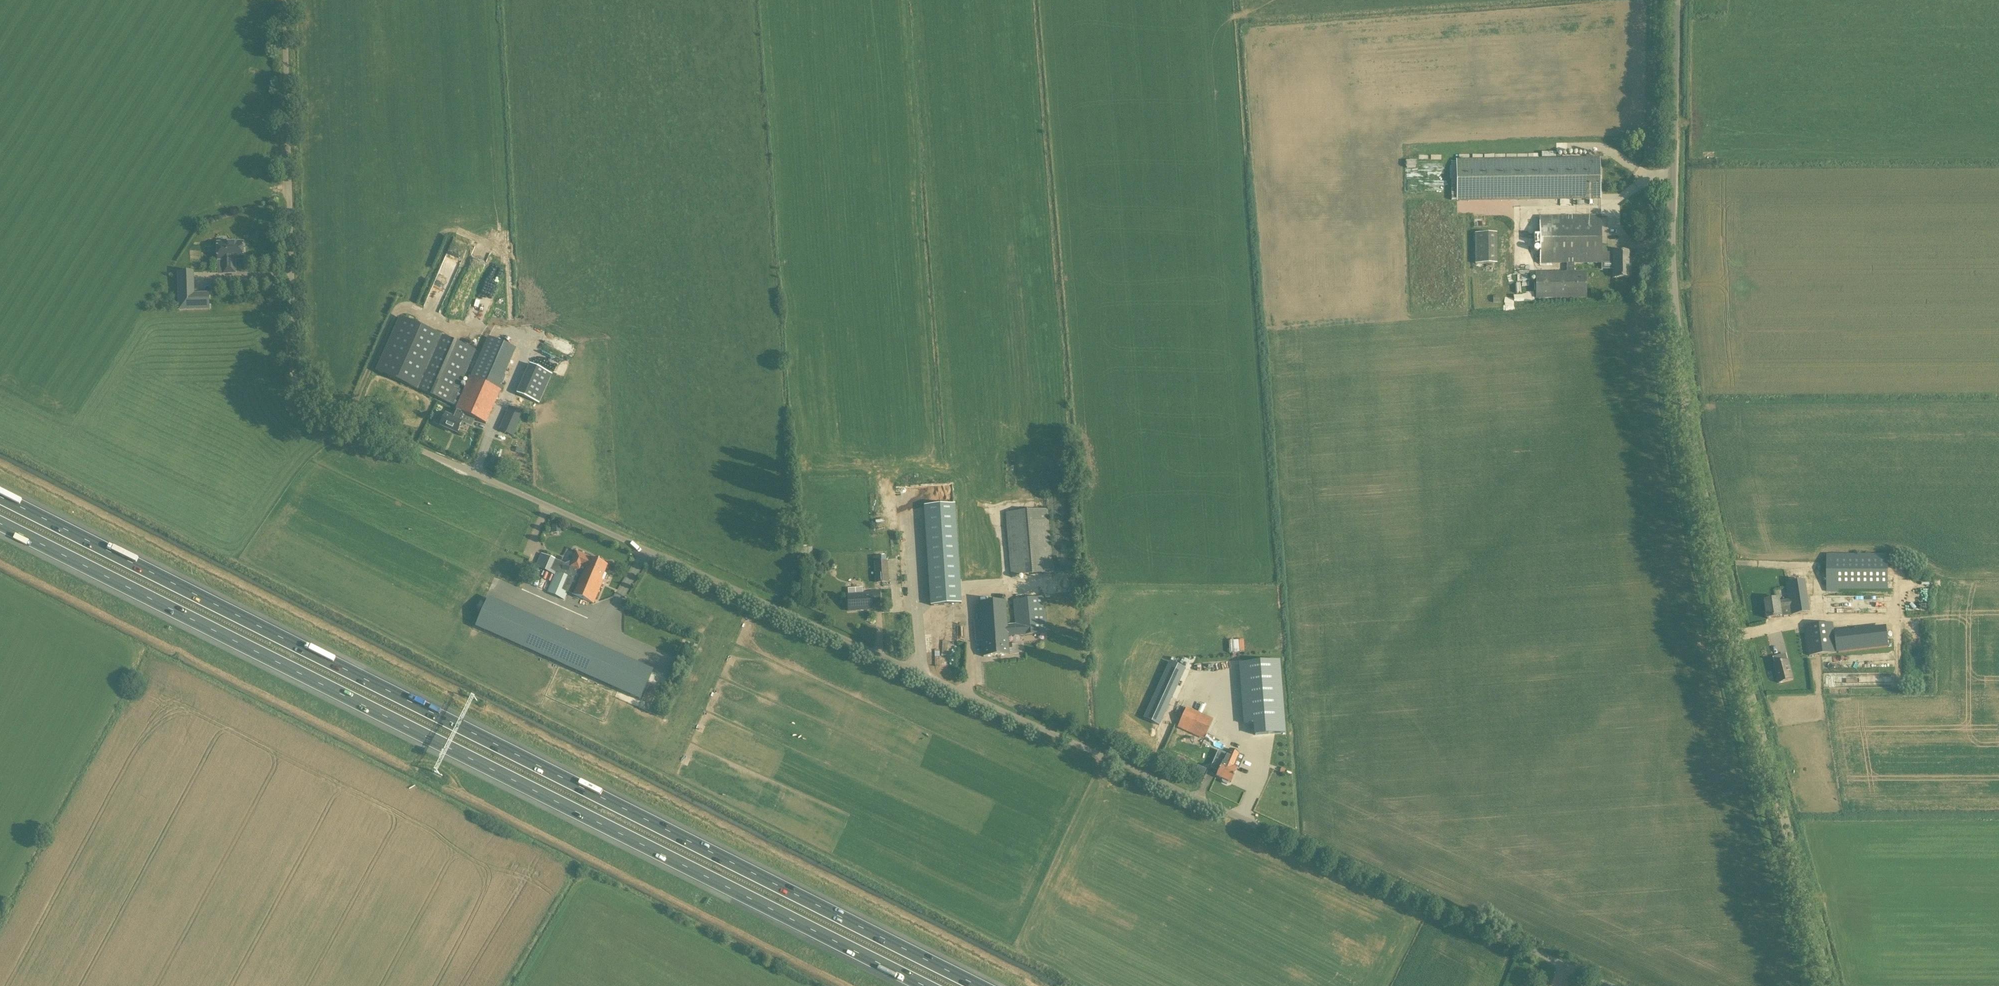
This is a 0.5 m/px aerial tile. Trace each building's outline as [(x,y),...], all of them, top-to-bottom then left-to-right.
[(1474,200),(1600,198),(1599,158),(1557,159),(1456,160),(1457,200),(1474,200)] [(1601,217),(1539,217),(1540,263),(1566,263),(1566,273),(1535,273),(1536,297),(1586,297),(1586,273),(1574,273),(1574,263),(1613,262),(1613,278),(1631,277),(1630,265),(1629,265),(1628,252),(1601,252),(1601,217)] [(1496,234),(1474,234),(1475,253),(1475,264),(1496,264),(1496,234)] [(243,260),(243,243),(218,243),(218,260),(223,260),(223,274),(235,274),(235,260),(243,260)] [(194,294),(193,272),(178,273),(179,310),(209,309),(209,294),(194,294)] [(432,334),(395,318),(377,371),(409,386),(432,334)] [(464,375),(475,351),(437,334),(413,388),(457,408),(456,411),(454,415),(453,415),(452,417),(446,415),(441,427),(457,434),(462,422),(465,415),(486,424),(502,387),(501,387),(504,382),(502,381),(516,349),(488,337),(470,378),(464,375)] [(517,394),(539,404),(552,374),(530,364),(517,394)] [(500,430),(513,436),(523,414),(510,408),(500,430)] [(955,504),(925,506),(931,606),(961,604),(955,504)] [(1006,513),(1011,576),(1053,572),(1048,509),(1006,513)] [(800,549),(801,559),(810,559),(810,554),(811,554),(811,552),(810,552),(810,548),(800,549)] [(602,580),(608,565),(582,554),(576,568),(572,570),(571,566),(541,553),(537,562),(532,574),(525,591),(541,598),(544,591),(565,600),(567,592),(593,603),(603,580),(602,580)] [(1826,592),(1838,592),(1838,589),(1888,590),(1888,555),(1827,554),(1826,592)] [(876,562),(877,583),(888,583),(887,561),(876,562)] [(1765,601),(1767,618),(1791,615),(1809,612),(1804,580),(1786,583),(1789,600),(1780,601),(1780,598),(1765,601)] [(848,595),(849,611),(873,609),(872,603),(880,603),(879,590),(871,591),(871,593),(863,594),(863,588),(848,588),(848,595)] [(981,630),(974,631),(975,642),(982,641),(983,656),(1008,655),(1007,636),(1047,632),(1046,615),(1044,597),(1013,600),(1015,619),(1015,623),(1007,624),(1005,601),(979,603),(981,630)] [(496,635),(608,685),(619,690),(641,700),(653,673),(487,599),(484,606),(475,626),(496,635)] [(1809,655),(1836,652),(1833,623),(1805,626),(1809,655)] [(1836,634),(1838,652),(1888,647),(1886,628),(1836,634)] [(1779,683),(1793,680),(1788,660),(1774,664),(1779,683)] [(1280,661),(1240,664),(1245,725),(1254,724),(1255,736),(1286,734),(1280,661)] [(1157,691),(1144,721),(1159,729),(1173,698),(1157,691)] [(1180,730),(1173,747),(1198,758),(1206,742),(1189,735),(1192,729),(1183,725),(1181,731),(1180,730)] [(1233,767),(1240,753),(1230,748),(1227,754),(1218,750),(1210,768),(1218,772),(1216,776),(1222,779),(1221,781),(1222,783),(1226,785),(1229,784),(1230,782),(1231,782),(1237,769),(1233,767)]
